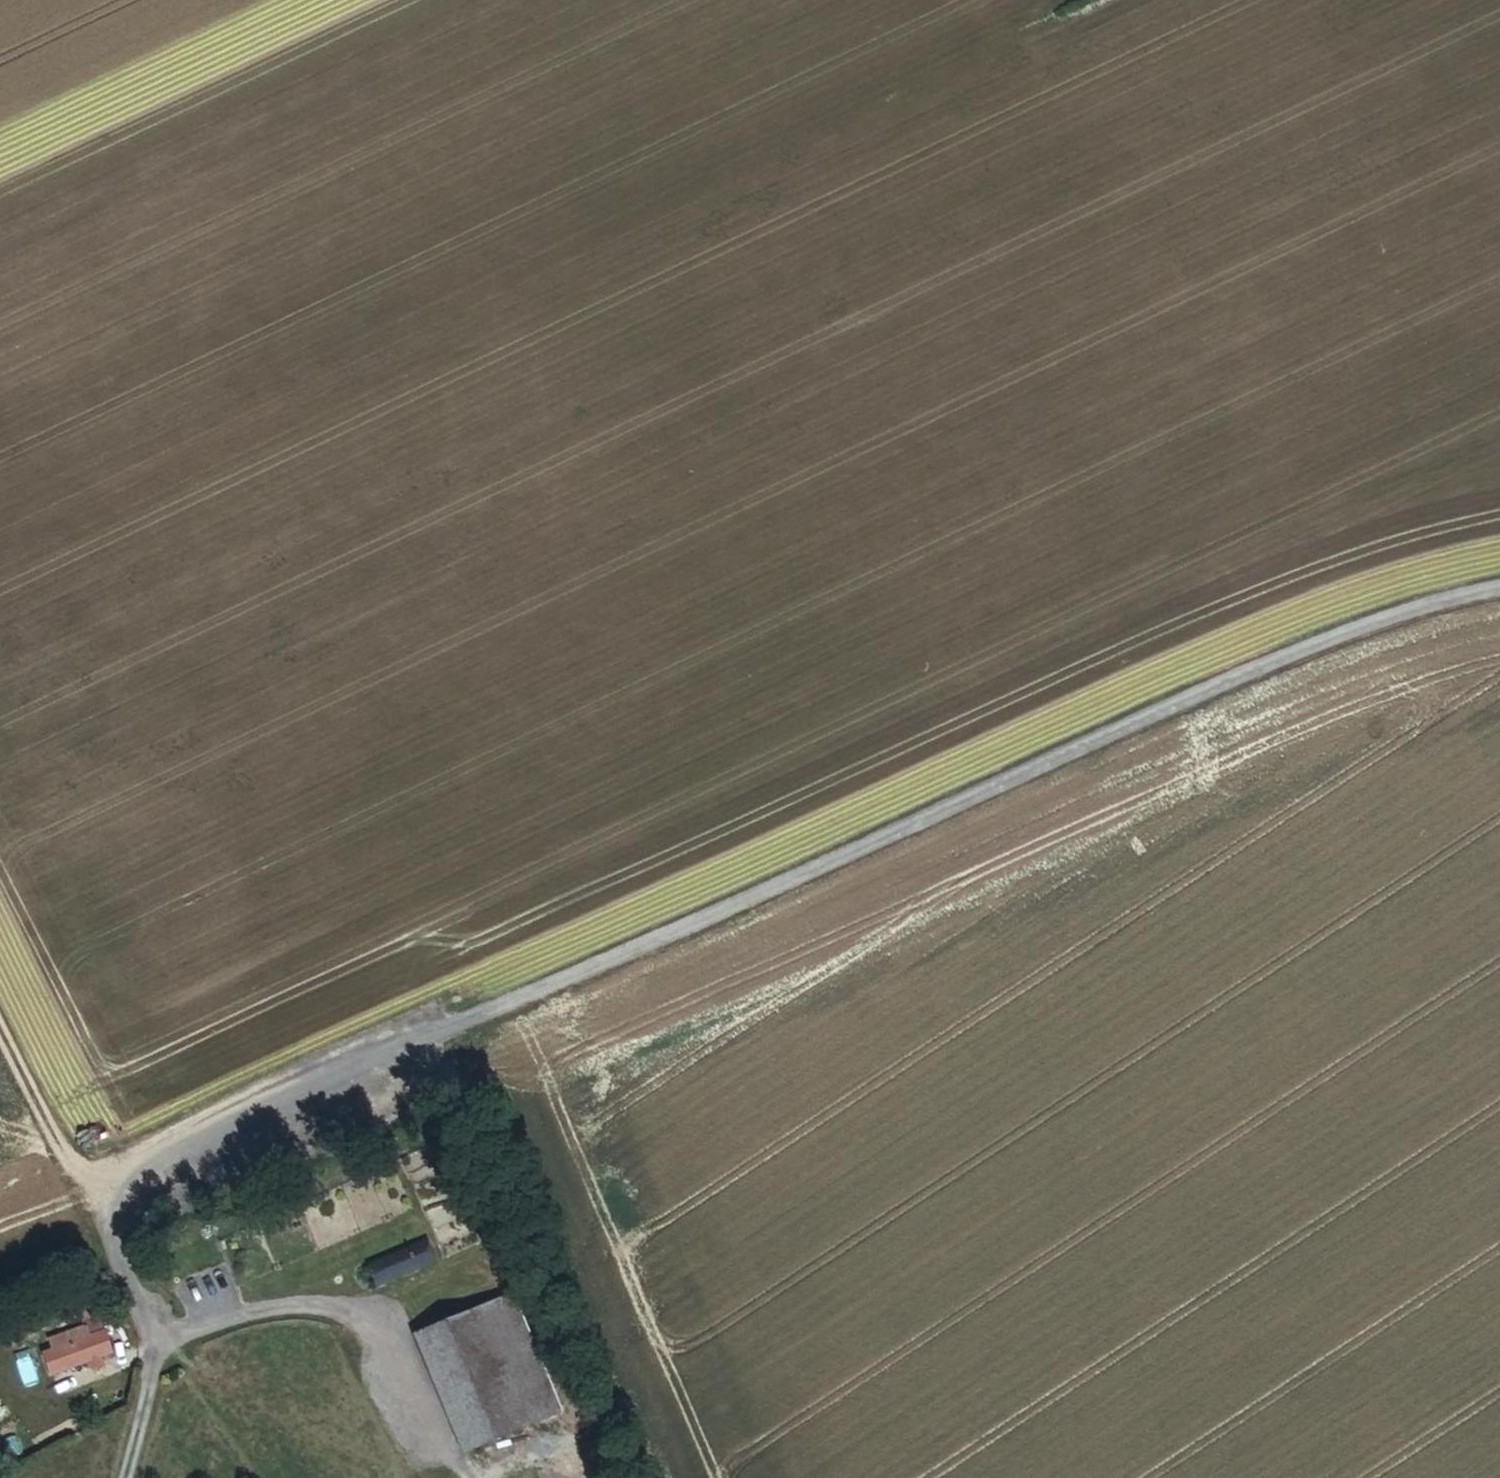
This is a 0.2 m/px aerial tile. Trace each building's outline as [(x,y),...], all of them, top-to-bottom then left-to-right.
[(433,1226),(390,1244),(395,1255),(412,1248),(428,1241),(437,1262),(447,1258),(433,1226)] [(428,1241),(412,1248),(421,1269),(437,1262),(428,1241)] [(377,1287),(421,1269),(412,1248),(395,1255),(368,1266),(377,1287)] [(499,1301),(434,1328),(481,1445),(547,1418),(499,1301)] [(481,1445),(434,1328),(419,1334),(467,1451),(481,1445)] [(105,1331),(58,1347),(66,1369),(112,1354),(105,1331)]
